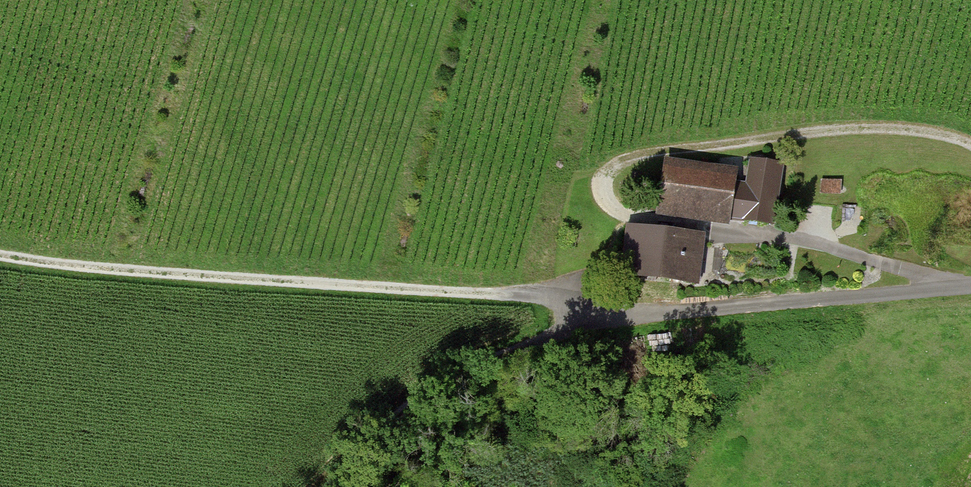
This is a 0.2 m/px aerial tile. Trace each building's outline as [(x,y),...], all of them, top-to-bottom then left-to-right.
[(751,175),(670,164),(662,218),(777,233),(785,167),(752,163),(751,175)] [(708,237),(631,230),(627,278),(703,285),(708,237)]
